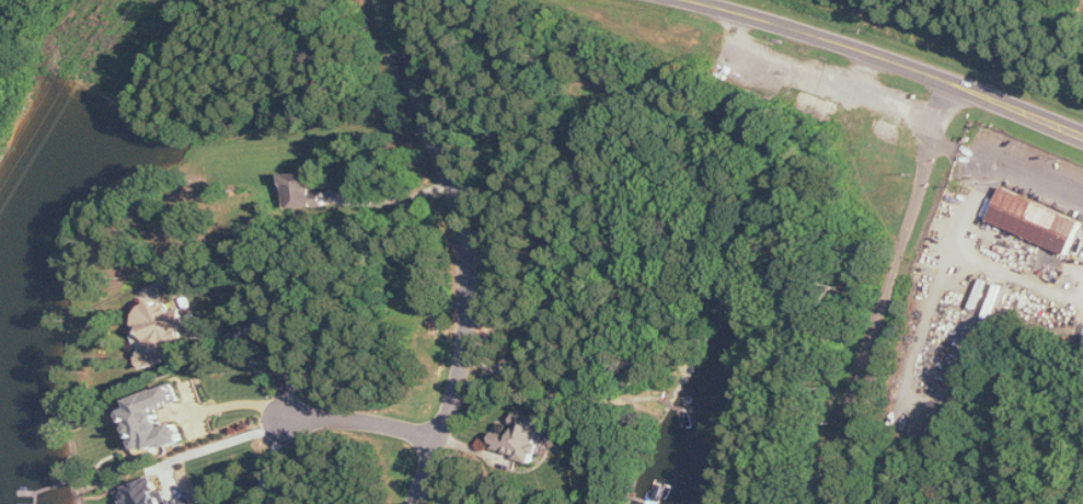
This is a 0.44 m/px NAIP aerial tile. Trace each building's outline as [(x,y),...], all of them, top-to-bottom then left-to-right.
[(327,207),(327,190),(318,191),(318,179),(284,180),(284,192),(290,192),(291,208),(327,207)] [(1082,226),(1082,219),(1005,188),(991,222),(1072,254),(1082,226)] [(152,369),(174,360),(171,350),(190,344),(184,328),(193,325),(187,307),(176,311),(173,303),(163,306),(161,300),(143,307),(146,316),(135,321),(152,369)] [(135,399),(138,408),(130,410),(143,450),(152,447),(154,452),(188,441),(182,422),(168,427),(162,408),(183,401),(177,385),(135,399)] [(536,461),(542,436),(548,437),(551,422),(526,416),(525,421),(519,420),(515,435),(499,432),(495,452),(536,461)] [(192,496),(170,503),(166,491),(160,493),(155,478),(121,490),(126,503),(195,503),(192,496)]
